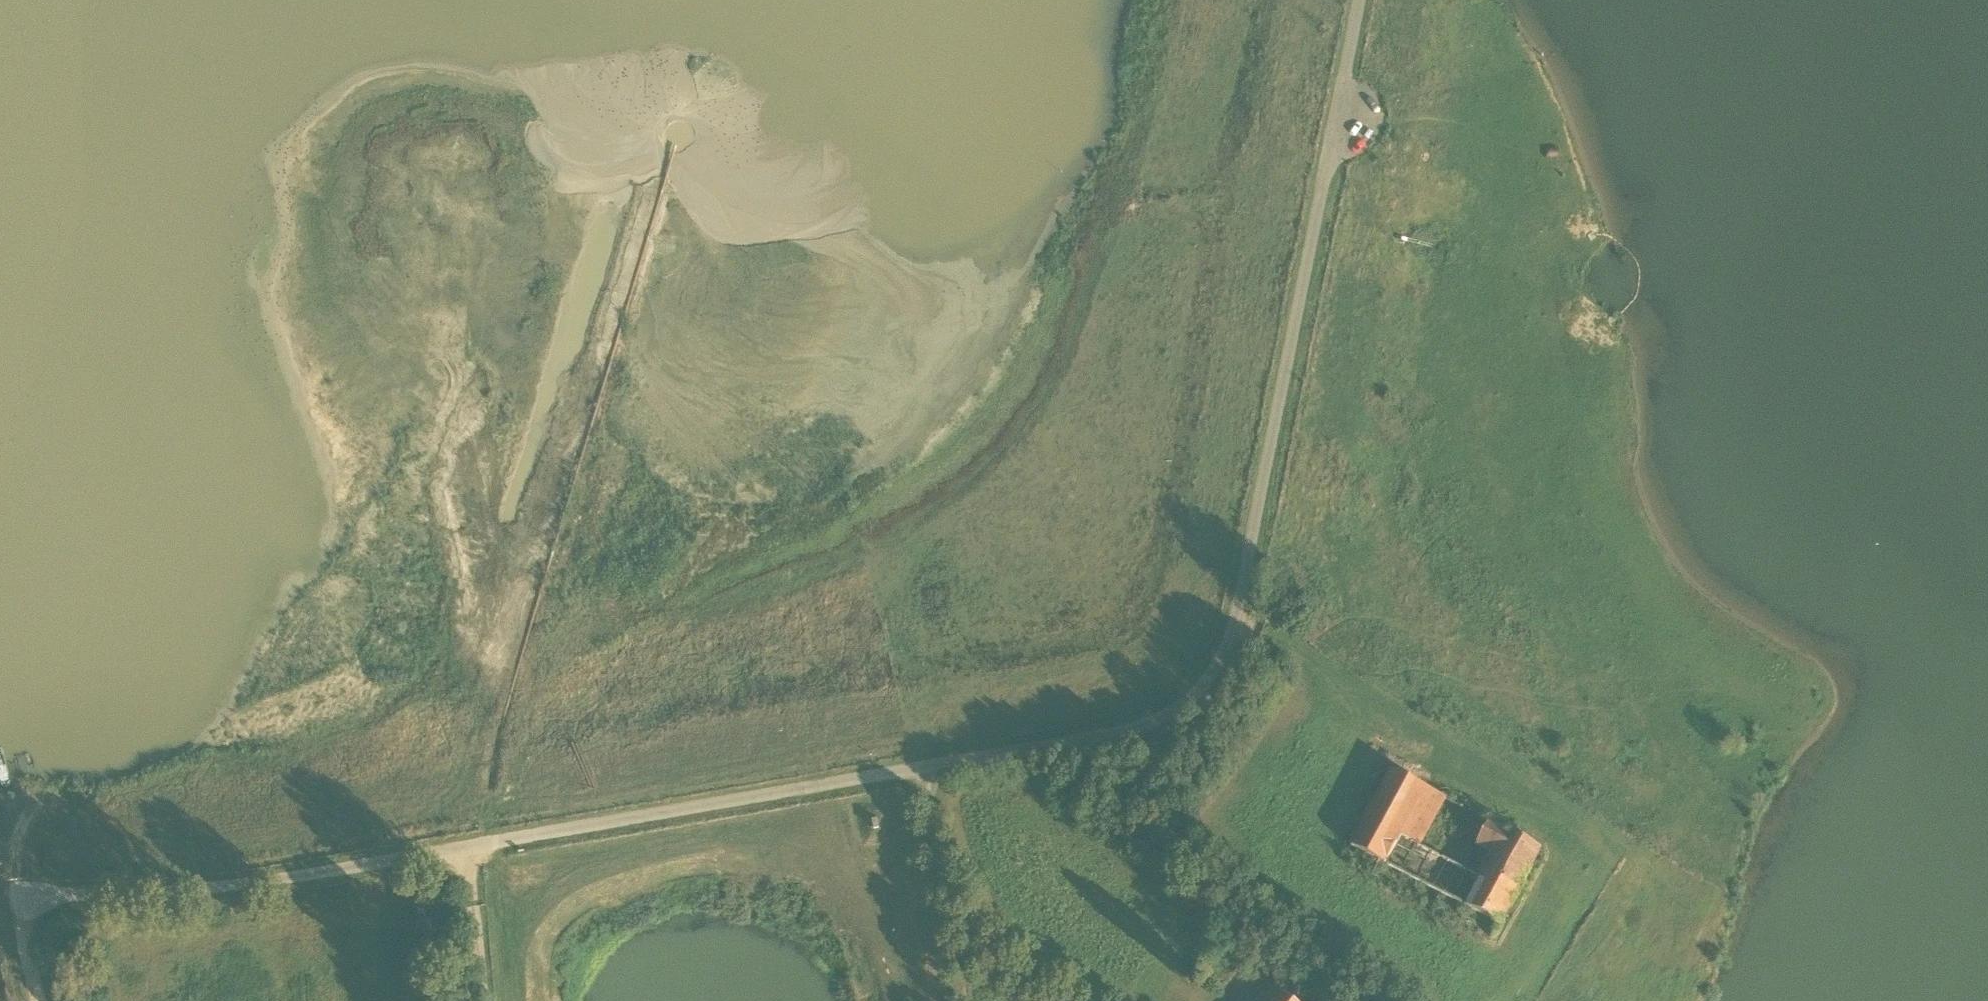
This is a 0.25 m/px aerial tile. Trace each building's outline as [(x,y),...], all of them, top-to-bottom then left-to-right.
[(1481,877),(1419,845),(1433,820),(1446,798),(1393,770),(1351,847),(1389,866),(1467,905),(1501,924),(1542,848),(1489,821),(1477,843),(1477,844),(1478,845),(1494,854),(1481,877)] [(1279,988),(1263,975),(1243,1000),(1294,1000),(1279,988)]
